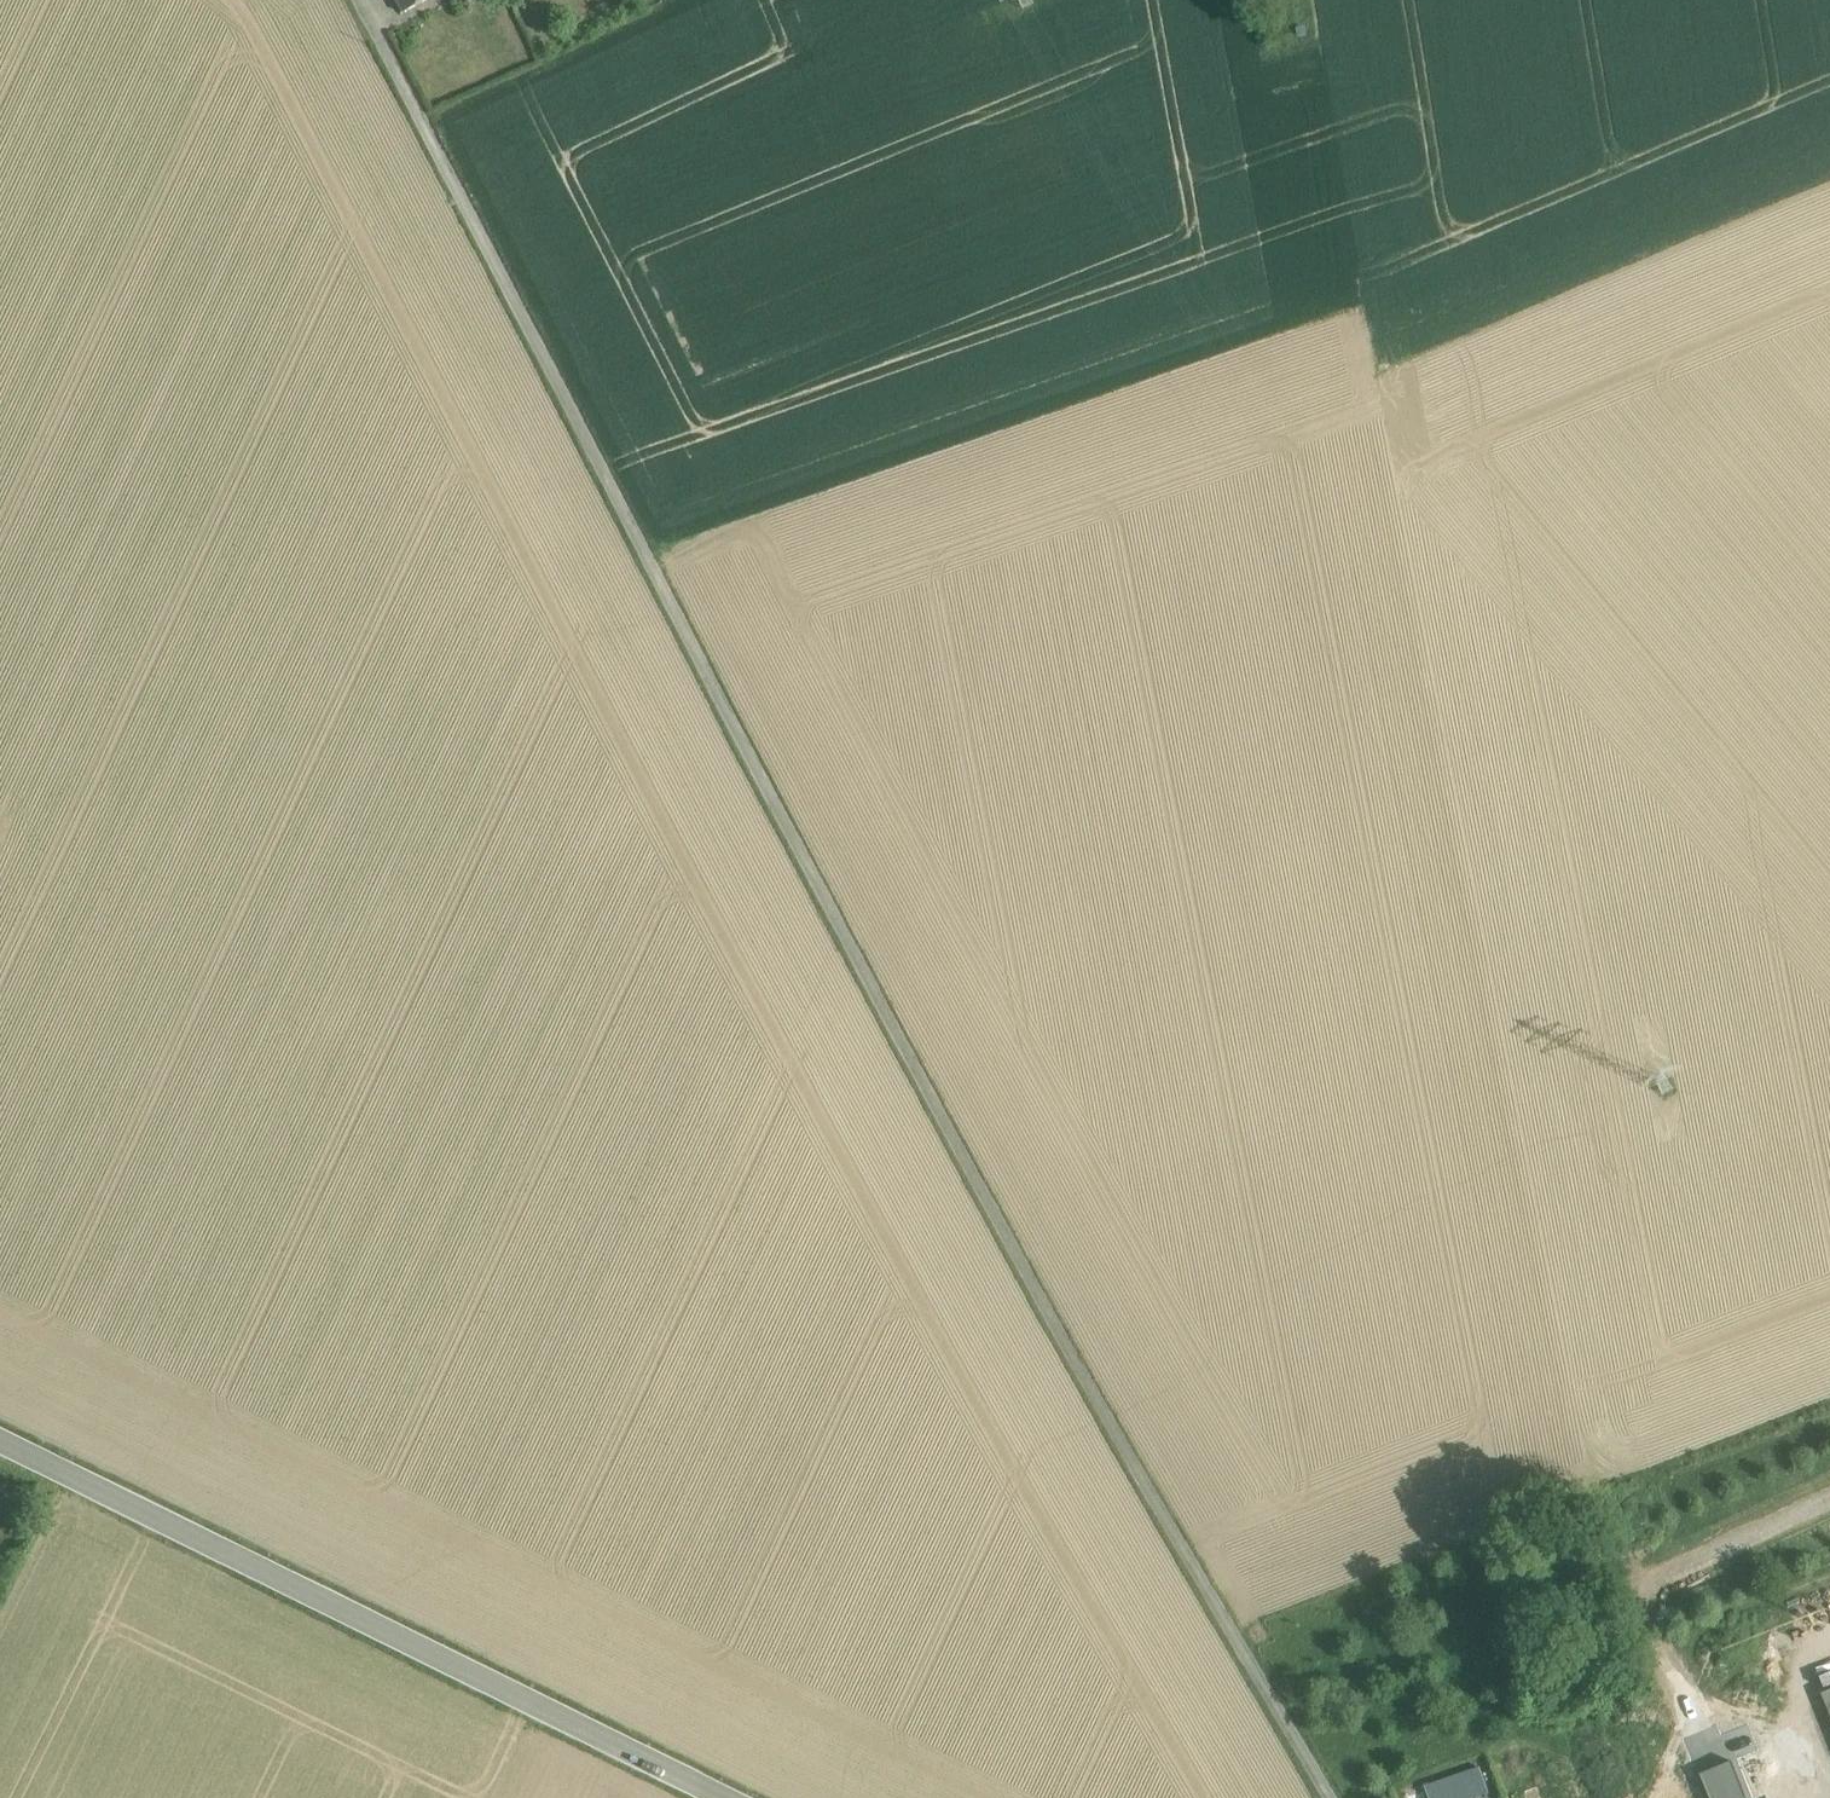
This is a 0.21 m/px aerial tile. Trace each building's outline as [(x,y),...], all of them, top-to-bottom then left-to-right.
[(404,12),(425,0),(397,0),(404,12)] [(1701,1774),(1710,1797),(1745,1797),(1731,1762),(1701,1774)] [(1431,1797),(1476,1797),(1489,1794),(1481,1765),(1426,1781),(1431,1797)]
